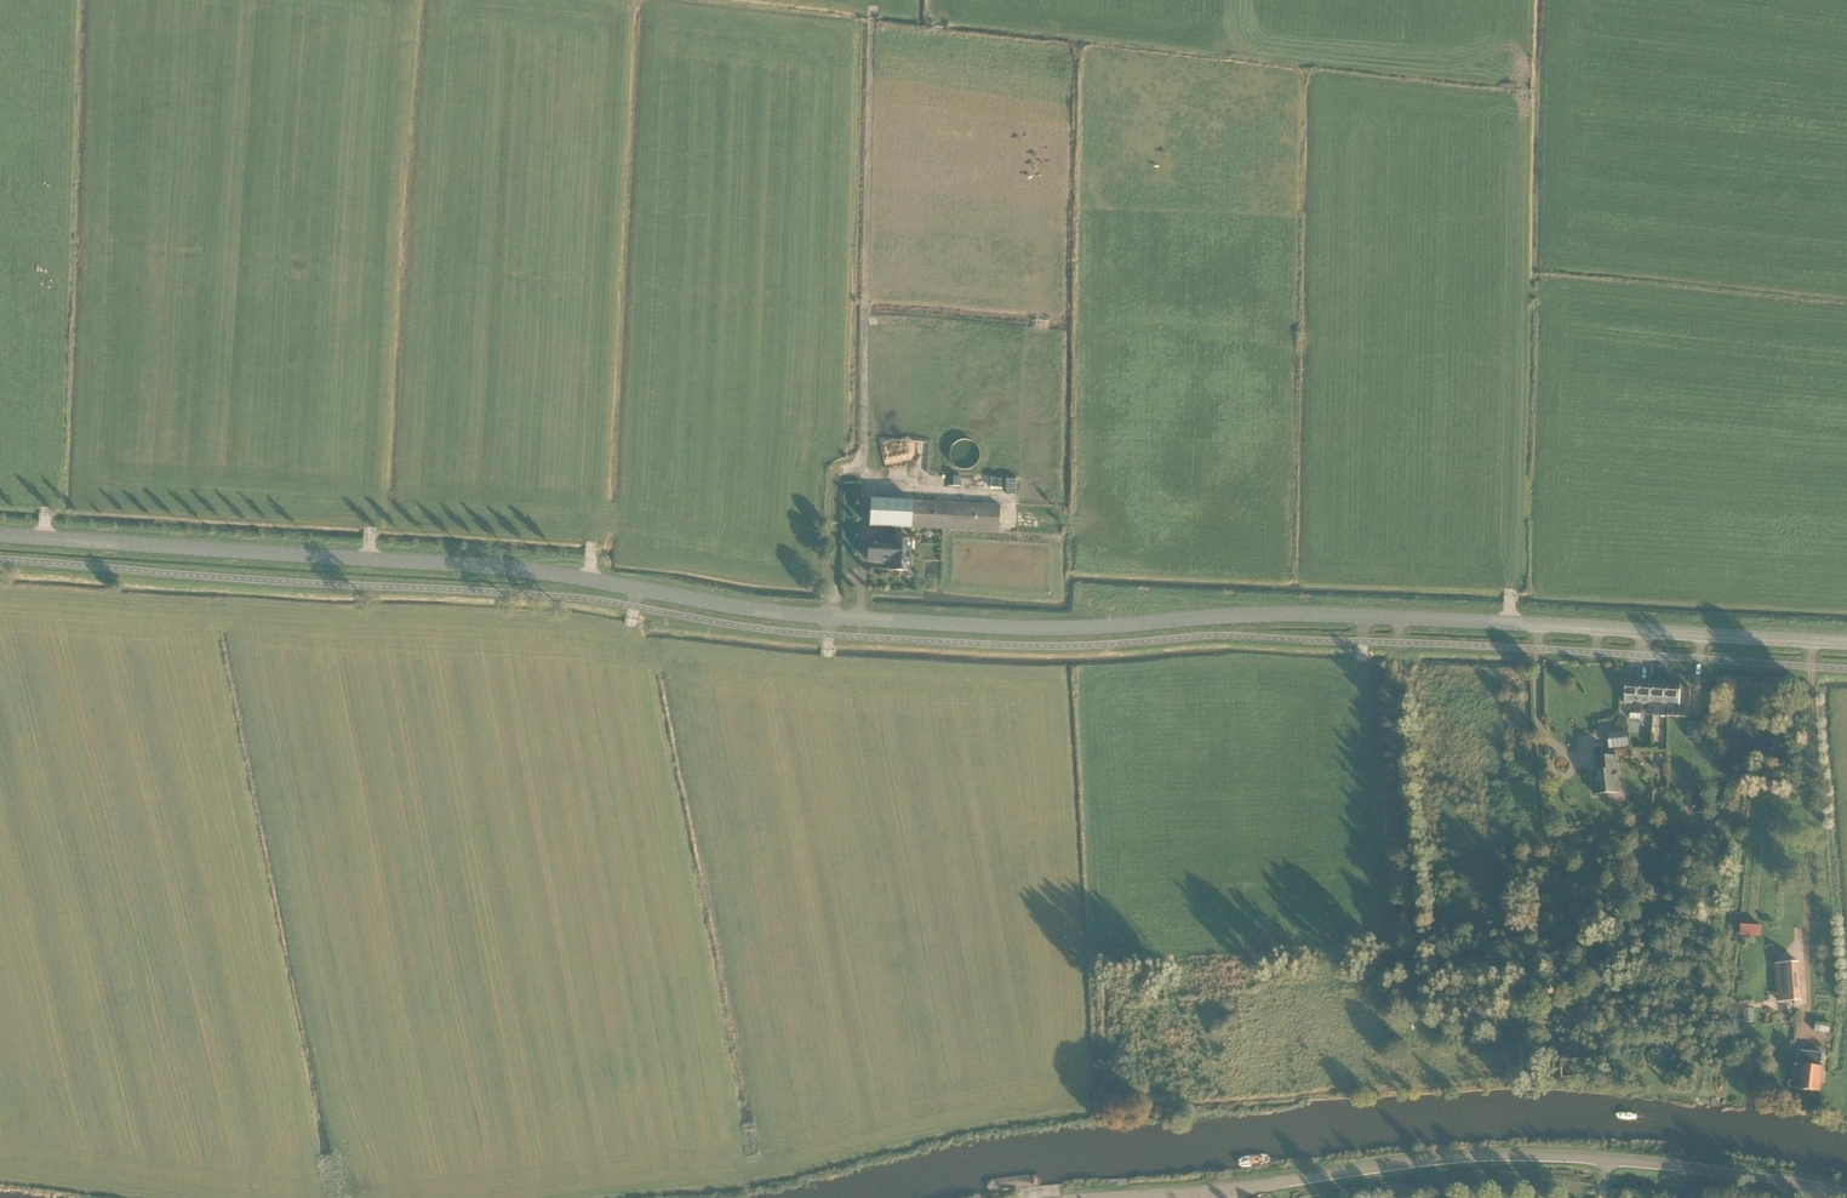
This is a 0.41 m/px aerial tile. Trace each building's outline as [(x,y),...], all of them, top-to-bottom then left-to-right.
[(957,468),(963,470),(969,469),(974,467),(977,463),(980,458),(980,453),(978,447),(974,443),(969,440),(963,440),(957,441),(953,445),(950,451),(950,458),(952,464),(957,468)] [(1000,506),(871,499),(869,526),(882,527),(882,542),(868,541),(867,560),(891,562),(890,570),(910,571),(911,540),(893,539),(893,527),(999,532),(1000,506)] [(1638,705),(1639,683),(1626,682),(1624,704),(1634,704),(1633,715),(1640,715),(1640,705),(1638,705)] [(1653,684),(1639,683),(1638,705),(1640,705),(1640,715),(1647,715),(1653,716),(1654,706),(1651,706),(1653,684)] [(1666,685),(1653,684),(1651,706),(1654,706),(1653,716),(1666,717),(1667,707),(1665,707),(1666,685)] [(1680,686),(1666,685),(1665,707),(1667,707),(1674,707),(1673,717),(1680,718),(1680,707),(1678,707),(1680,686)] [(1615,722),(1616,732),(1628,731),(1627,718),(1617,719),(1618,722),(1615,722)] [(1702,723),(1690,722),(1689,737),(1701,738),(1702,723)] [(1630,746),(1628,731),(1616,732),(1609,733),(1610,748),(1630,746)] [(1618,793),(1614,757),(1595,759),(1597,773),(1592,774),(1594,796),(1618,793)] [(1702,790),(1692,791),(1693,813),(1703,813),(1702,790)] [(1803,999),(1800,962),(1777,964),(1779,1001),(1803,999)] [(1520,1002),(1519,988),(1497,990),(1499,1004),(1520,1002)] [(1821,1054),(1798,1051),(1796,1065),(1803,1066),(1801,1082),(1799,1082),(1798,1087),(1800,1087),(1800,1090),(1817,1092),(1821,1054)]
